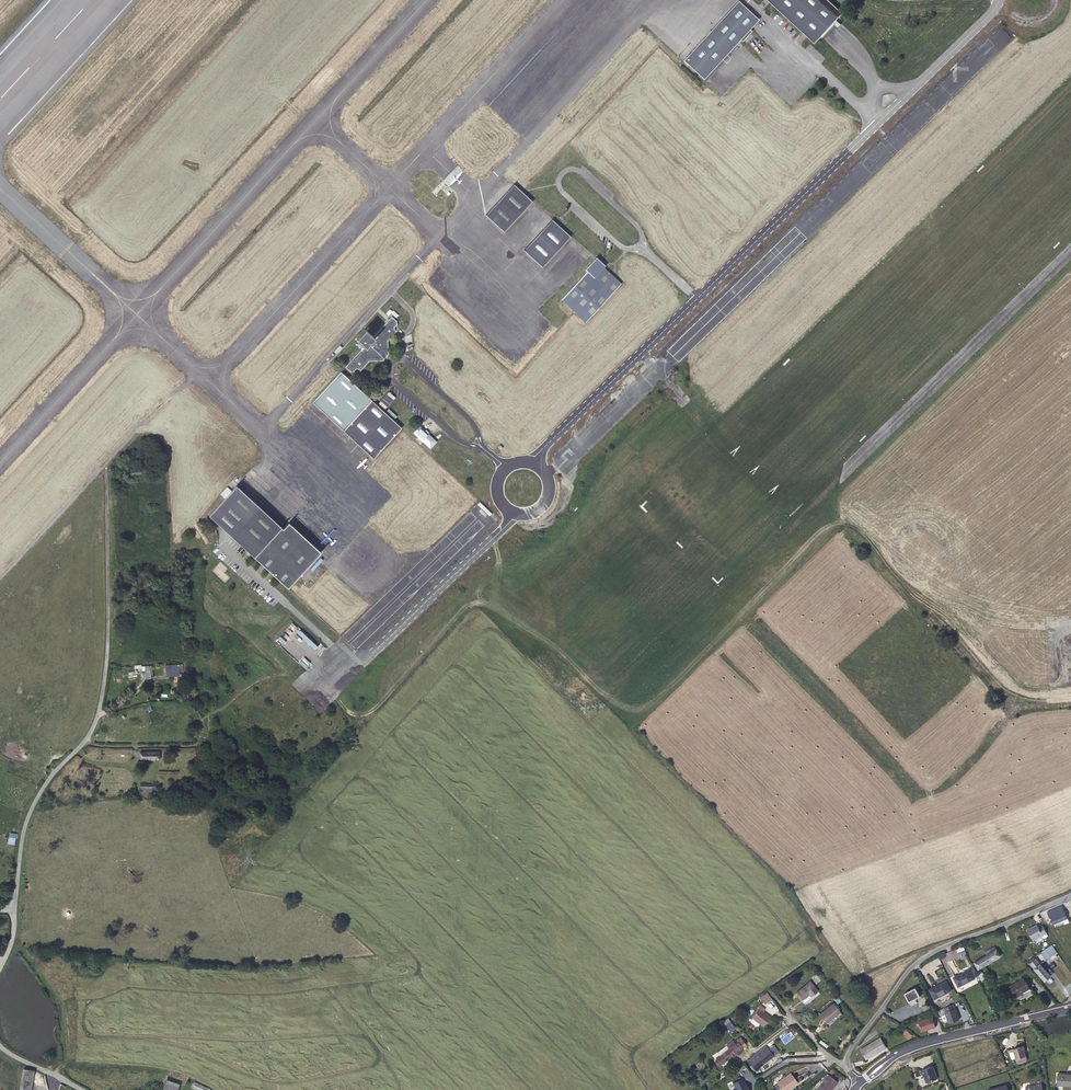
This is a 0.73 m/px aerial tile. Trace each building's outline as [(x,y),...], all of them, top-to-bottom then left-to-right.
[(828,0),(768,0),(778,10),(815,44),(843,13),(828,0)] [(738,1),(713,28),(719,34),(744,6),(738,1)] [(722,36),(732,49),(759,20),(744,6),(719,34),(722,36)] [(704,79),(732,49),(722,36),(719,34),(717,36),(711,30),(683,60),(704,79)] [(514,184),(486,215),(504,232),(532,201),(514,184)] [(533,240),(524,250),(542,267),(570,236),(552,220),(533,240)] [(572,288),(562,299),(586,322),(621,284),(604,267),(605,266),(596,257),(585,269),(587,271),(577,283),(572,288)] [(369,341),(345,367),(350,372),(353,372),(357,368),(360,370),(369,361),(383,361),(383,357),(385,355),(388,355),(388,341),(396,331),(393,328),(397,324),(397,321),(392,317),(369,341)] [(341,371),(312,402),(373,458),(401,428),(341,371)] [(387,394),(380,401),(387,407),(394,399),(387,394)] [(405,413),(402,416),(402,419),(405,421),(408,421),(410,419),(410,416),(408,413),(405,413)] [(427,445),(433,438),(420,426),(414,433),(427,445)] [(436,442),(433,438),(427,445),(430,448),(436,442)] [(283,529),(235,487),(209,515),(288,588),(315,560),(321,553),(289,523),(283,529)] [(182,665),(165,665),(166,676),(179,675),(179,674),(182,674),(182,665)] [(153,677),(152,667),(145,667),(145,671),(142,671),(143,678),(153,677)] [(139,709),(122,714),(123,720),(141,715),(139,709)] [(159,752),(139,752),(140,760),(159,759),(159,752)] [(152,790),(152,784),(140,784),(140,790),(144,790),(144,792),(152,792),(152,790)] [(14,844),(16,833),(9,832),(7,843),(14,844)] [(84,841),(76,841),(76,853),(85,853),(84,841)] [(1062,906),(1047,912),(1052,925),(1067,919),(1062,906)] [(1036,925),(1027,930),(1032,940),(1042,935),(1042,936),(1046,933),(1042,926),(1038,928),(1036,925)] [(1046,959),(1057,952),(1052,945),(1041,952),(1046,959)] [(1000,956),(996,950),(994,947),(989,950),(983,953),(985,956),(974,963),(979,969),(1000,956)] [(1001,947),(996,950),(1000,956),(1005,953),(1001,947)] [(90,958),(82,957),(79,970),(98,972),(99,964),(89,963),(90,958)] [(1035,959),(1030,964),(1045,981),(1050,976),(1035,959)] [(970,970),(953,978),(958,986),(974,979),(970,970)] [(1023,979),(1010,986),(1016,996),(1029,988),(1023,979)] [(809,994),(811,997),(818,991),(810,981),(796,993),(801,1000),(802,1000),(809,994)] [(946,982),(930,990),(934,999),(950,991),(946,982)] [(905,994),(909,1002),(916,998),(920,996),(915,988),(905,994)] [(767,992),(760,997),(765,1004),(772,999),(767,992)] [(804,1002),(811,997),(809,994),(802,1000),(804,1002)] [(833,1003),(819,1015),(826,1023),(840,1012),(833,1003)] [(930,1003),(921,1007),(924,1013),(933,1010),(930,1003)] [(953,1004),(945,1007),(946,1011),(945,1011),(948,1021),(950,1022),(959,1019),(956,1008),(954,1008),(953,1004)] [(770,1017),(759,1008),(751,1018),(763,1026),(770,1017)] [(932,1016),(917,1020),(921,1030),(935,1026),(932,1016)] [(905,1028),(901,1032),(908,1040),(912,1036),(905,1028)] [(715,1060),(719,1065),(745,1045),(741,1039),(735,1044),(732,1041),(727,1045),(729,1049),(715,1060)] [(881,1039),(860,1051),(866,1060),(887,1049),(881,1039)] [(1024,1046),(1013,1049),(1017,1059),(1026,1055),(1024,1051),(1025,1050),(1024,1046)] [(774,1056),(768,1048),(764,1052),(766,1054),(756,1062),(750,1066),(754,1071),(756,1069),(757,1070),(760,1067),(759,1067),(774,1056)] [(934,1066),(922,1070),(924,1077),(925,1076),(927,1082),(938,1079),(934,1066)] [(790,1073),(777,1083),(782,1089),(787,1089),(797,1083),(790,1073)] [(1058,1074),(1057,1085),(1070,1086),(1070,1075),(1058,1074)] [(828,1075),(817,1089),(832,1089),(838,1082),(828,1075)] [(20,1089),(31,1089),(33,1081),(22,1077),(20,1089)] [(166,1079),(162,1089),(177,1089),(179,1084),(166,1079)] [(732,1084),(735,1088),(734,1089),(733,1089),(748,1089),(745,1083),(744,1083),(741,1079),(732,1084)] [(209,1087),(193,1081),(191,1087),(200,1089),(208,1089),(209,1087)] [(154,1084),(148,1082),(145,1089),(151,1089),(154,1084)]
